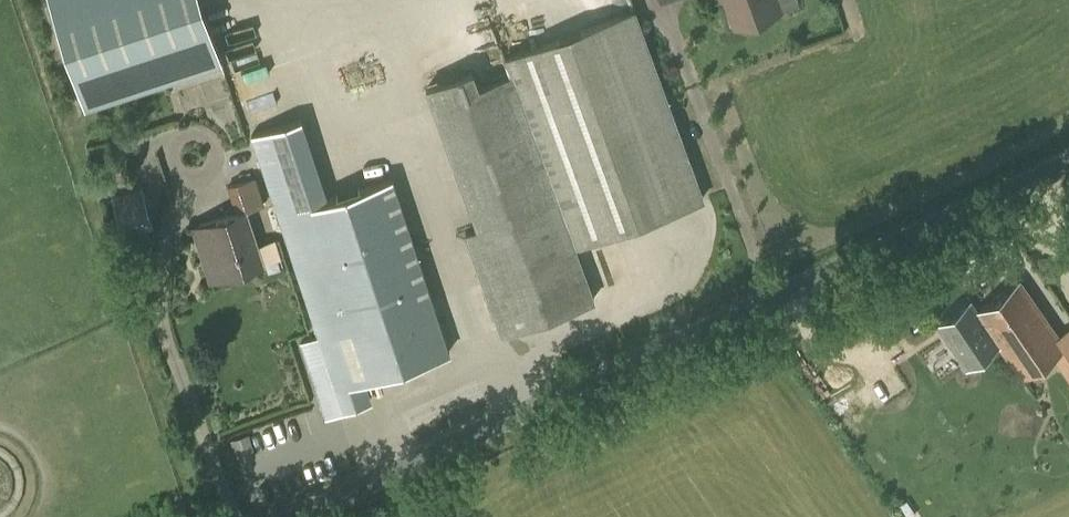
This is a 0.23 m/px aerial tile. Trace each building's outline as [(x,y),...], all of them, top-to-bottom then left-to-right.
[(220,60),(200,0),(50,0),(85,105),(220,60)] [(741,25),(746,28),(751,27),(756,24),(759,19),(781,11),(777,0),(725,0),(735,27),(741,25)] [(635,11),(513,56),(566,205),(581,244),(704,198),(635,11)] [(566,205),(513,56),(506,59),(512,72),(479,83),(473,68),(423,86),(474,226),(464,230),(502,334),(595,299),(575,245),(581,244),(566,205)] [(258,121),(287,118),(285,106),(256,109),(258,121)] [(302,118),(251,135),(326,360),(309,366),(326,417),(366,404),(359,381),(449,351),(391,176),(328,197),(302,118)] [(236,211),(192,225),(210,280),(262,263),(245,209),(262,203),(254,177),(228,185),(236,211)] [(153,228),(141,187),(111,196),(123,237),(153,228)] [(935,323),(964,365),(997,342),(1020,376),(1065,345),(1019,278),(976,308),(969,299),(935,323)] [(362,383),(368,402),(379,398),(373,380),(362,383)]
